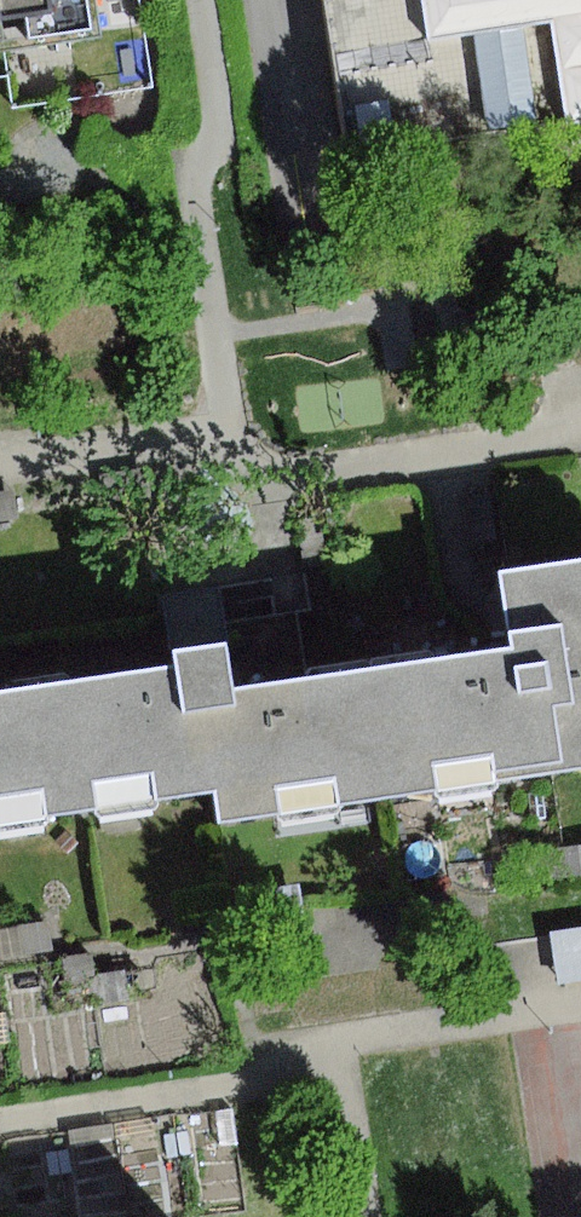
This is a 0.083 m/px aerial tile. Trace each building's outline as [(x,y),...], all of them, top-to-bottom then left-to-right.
[(63,0),(0,0),(0,7),(2,7),(4,23),(62,16),(60,0),(63,0)] [(351,143),(360,153),(580,124),(580,0),(328,0),(351,143)] [(0,491),(0,523),(19,519),(13,489),(0,491)] [(375,672),(395,801),(580,773),(580,564),(503,576),(510,620),(515,650),(375,672)] [(224,827),(395,801),(375,672),(241,692),(238,672),(234,646),(179,654),(181,668),(53,687),(73,818),(219,796),(224,827)] [(73,818),(53,687),(0,695),(0,829),(73,818)] [(518,855),(523,885),(580,875),(580,845),(518,855)] [(0,930),(0,956),(53,948),(49,923),(0,930)]
